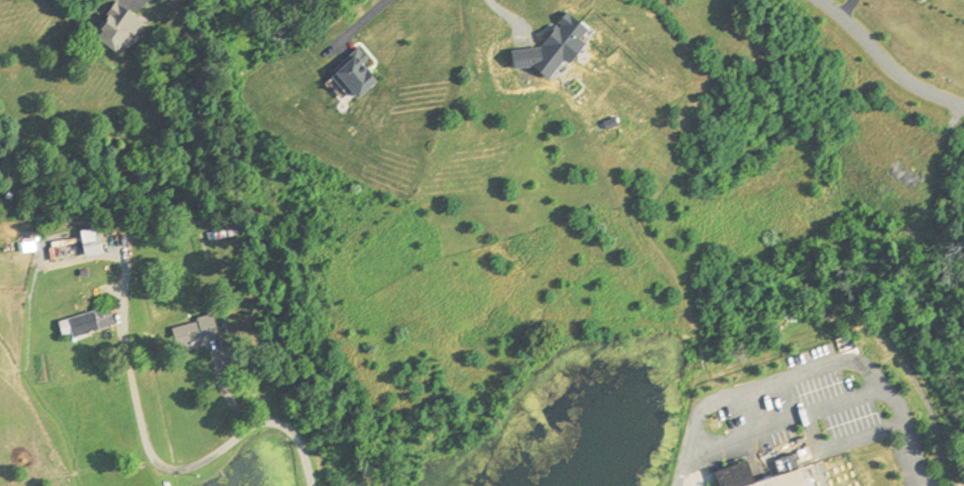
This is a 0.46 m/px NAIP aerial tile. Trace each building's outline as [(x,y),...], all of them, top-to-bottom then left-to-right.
[(140,21),(113,3),(92,38),(119,55),(140,21)] [(376,81),(354,55),(331,75),(353,101),(376,81)] [(83,257),(101,255),(99,229),(80,231),(83,257)] [(62,341),(114,327),(109,308),(57,321),(62,341)] [(217,336),(213,318),(172,326),(178,352),(205,346),(203,339),(217,336)] [(802,467),(800,468),(796,455),(778,461),(782,474),(756,482),(750,461),(718,471),(723,485),(808,485),(802,467)]
